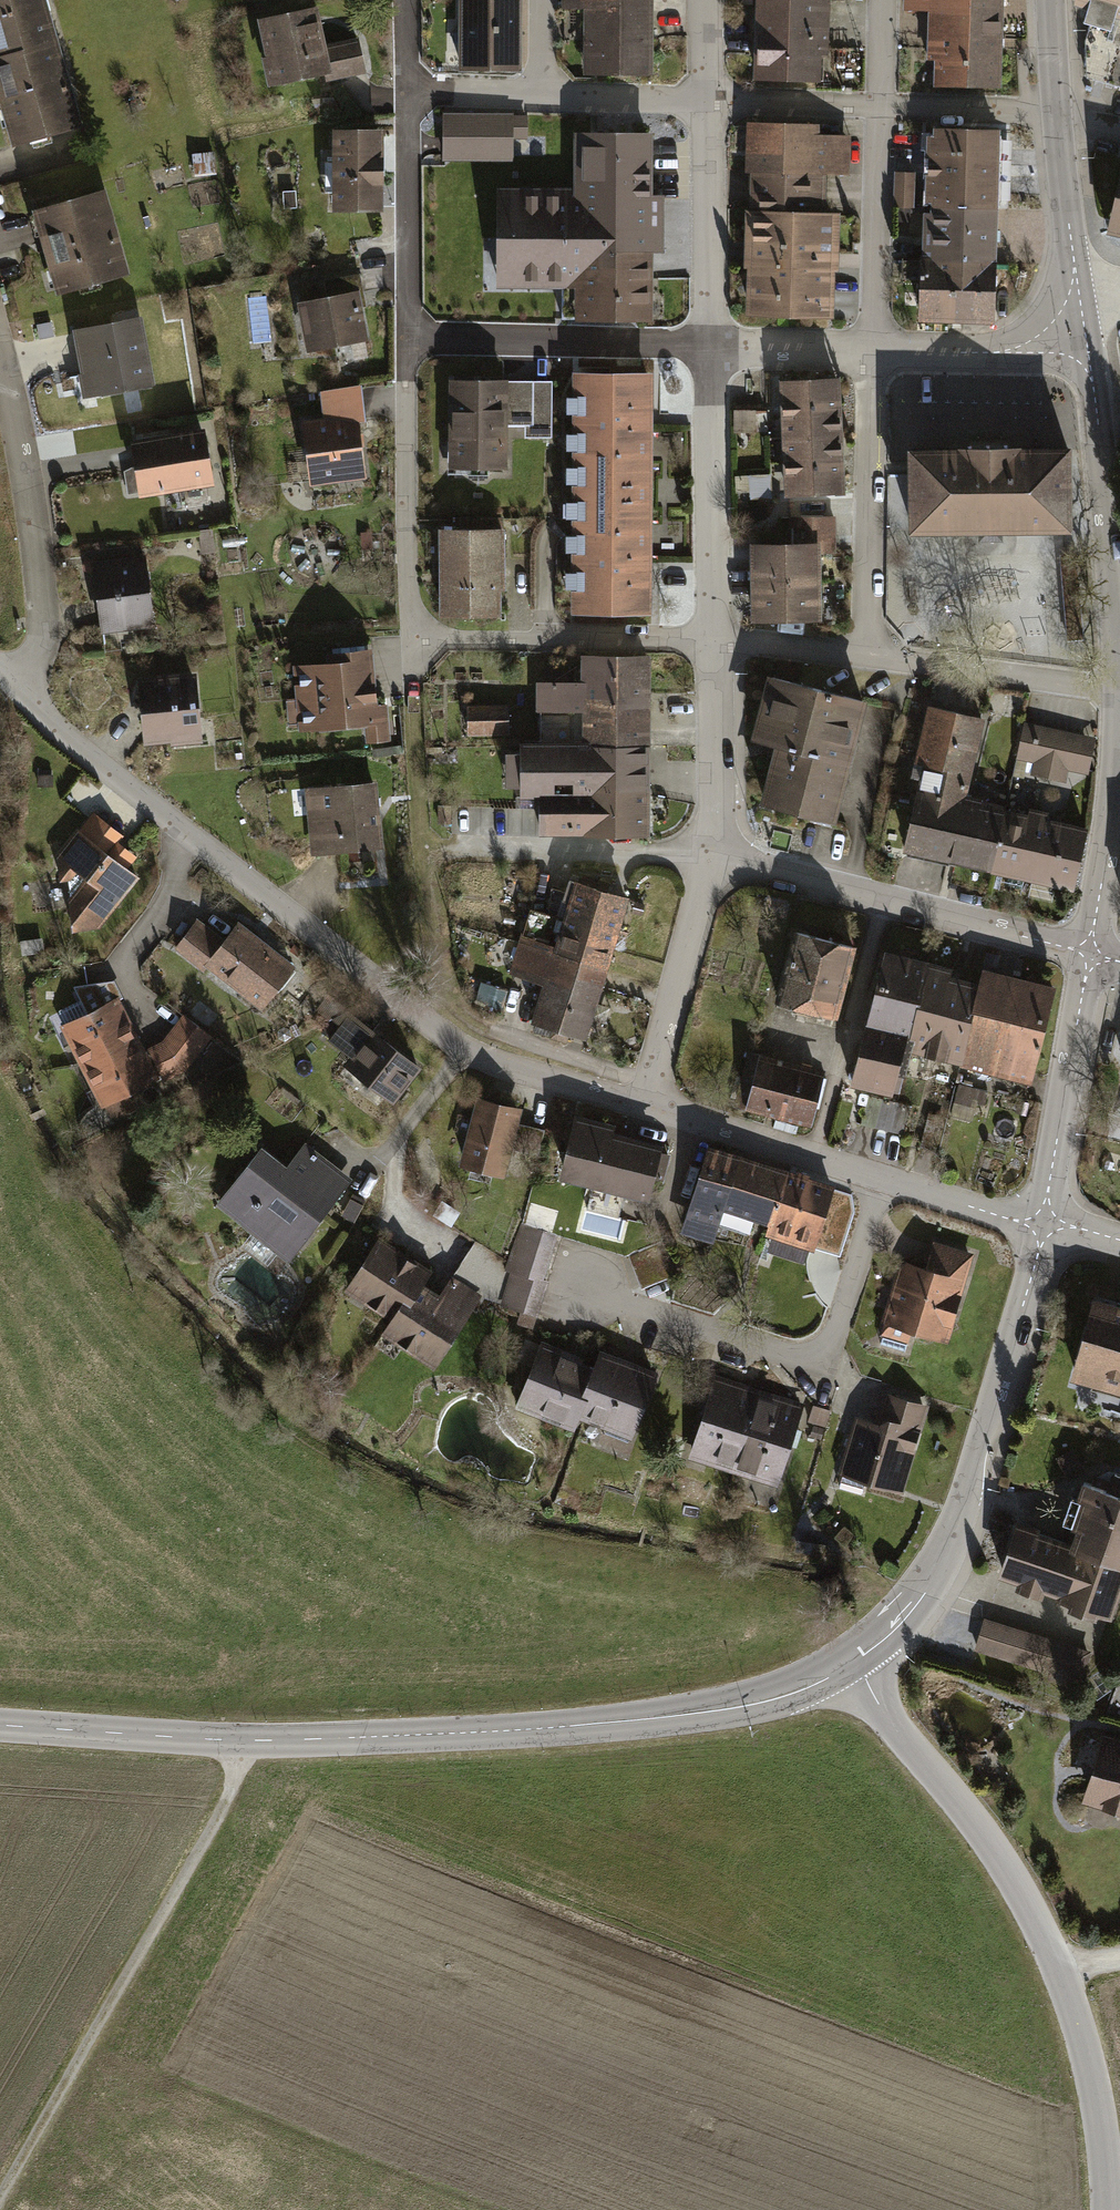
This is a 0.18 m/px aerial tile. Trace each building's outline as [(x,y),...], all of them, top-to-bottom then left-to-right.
[(59,52),(44,0),(0,0),(0,68),(59,52)] [(656,0),(564,0),(564,20),(580,21),(579,84),(655,85),(656,0)] [(963,0),(905,0),(904,18),(928,19),(927,43),(1002,47),(1004,2),(963,0)] [(1076,11),(1119,24),(1119,0),(1080,0),(1076,11)] [(831,2),(756,2),(755,94),(829,95),(831,2)] [(459,4),(460,79),(521,78),(521,3),(459,4)] [(319,11),(256,24),(271,101),(367,81),(360,43),(327,50),(319,11)] [(936,90),(999,93),(1002,47),(927,43),(926,63),(938,64),(936,90)] [(12,151),(81,132),(59,52),(0,68),(0,107),(12,151)] [(513,119),(443,120),(444,169),(513,168),(513,119)] [(750,129),(747,218),(828,221),(829,179),(854,179),(854,141),(822,140),(822,130),(750,129)] [(1001,136),(927,134),(925,220),(999,222),(1001,136)] [(382,135),(330,136),(331,220),(383,219),(382,135)] [(656,140),(577,141),(577,201),(501,201),(502,292),(577,292),(577,329),(656,329),(655,256),(665,256),(665,202),(656,202),(656,140)] [(215,161),(194,161),(194,180),(215,180),(215,161)] [(918,177),(896,178),(897,228),(919,228),(918,177)] [(1109,231),(1119,234),(1119,181),(1109,231)] [(108,196),(31,217),(55,304),(132,283),(108,196)] [(297,197),(284,198),(285,219),(298,219),(297,197)] [(828,221),(747,218),(744,324),(837,327),(840,221),(828,221)] [(999,222),(925,220),(923,257),(998,259),(999,222)] [(998,259),(923,257),(921,327),(995,330),(998,259)] [(325,304),(298,308),(306,361),(371,351),(360,284),(323,289),(325,304)] [(143,321),(71,336),(85,405),(156,391),(143,321)] [(574,368),(573,490),(653,491),(655,369),(574,368)] [(553,379),(448,377),(447,465),(506,467),(506,436),(552,436),(553,379)] [(842,385),(779,388),(784,503),(847,500),(842,385)] [(363,392),(320,396),(323,421),(303,423),(310,492),(367,486),(361,433),(367,433),(363,392)] [(206,434),(127,445),(136,506),(215,494),(206,434)] [(1068,459),(917,461),(918,537),(1069,534),(1068,459)] [(573,490),(572,613),(652,613),(653,491),(573,490)] [(748,537),(749,616),(822,615),(821,545),(837,545),(836,511),(790,511),(791,536),(748,537)] [(439,525),(440,613),(505,613),(504,525),(439,525)] [(144,564),(90,570),(99,644),(153,637),(144,564)] [(545,689),(546,750),(650,750),(649,663),(584,664),(585,688),(545,689)] [(374,665),(293,671),(299,742),(366,736),(367,751),(390,749),(387,708),(378,709),(374,665)] [(870,694),(769,670),(753,736),(778,742),(763,803),(839,821),(870,694)] [(195,682),(135,687),(141,757),(200,752),(195,682)] [(985,711),(925,697),(910,756),(949,766),(942,793),(918,787),(902,851),(1073,894),(1091,821),(966,790),(985,711)] [(508,703),(468,704),(469,735),(509,735),(508,703)] [(1098,741),(1026,725),(1017,766),(1034,770),(1031,781),(1071,790),(1073,780),(1088,783),(1098,741)] [(650,846),(650,750),(546,750),(505,751),(505,803),(539,803),(539,846),(650,846)] [(380,788),(307,793),(312,862),(385,857),(380,788)] [(94,812),(55,858),(59,885),(71,884),(76,877),(82,883),(70,898),(72,937),(100,936),(144,882),(132,872),(140,862),(124,848),(130,842),(94,812)] [(533,906),(523,939),(612,965),(633,896),(574,878),(563,915),(533,906)] [(196,923),(175,950),(261,1019),(299,973),(235,922),(219,942),(196,923)] [(853,938),(794,922),(772,998),(832,1014),(853,938)] [(590,1038),(612,965),(523,939),(515,967),(546,977),(533,1021),(590,1038)] [(911,1032),(929,965),(883,953),(867,1022),(911,1032)] [(949,971),(929,965),(911,1032),(908,1045),(962,1058),(979,986),(947,978),(949,971)] [(983,972),(979,986),(962,1058),(991,1066),(991,1062),(1031,1072),(1054,991),(983,972)] [(121,1001),(59,1031),(81,1077),(143,1047),(121,1001)] [(422,1076),(351,1014),(322,1047),(393,1110),(422,1076)] [(213,1042),(182,1019),(164,1045),(147,1055),(163,1088),(190,1074),(213,1042)] [(908,1045),(911,1032),(867,1022),(851,1079),(897,1090),(908,1045)] [(81,1077),(104,1124),(166,1094),(163,1088),(147,1055),(143,1047),(81,1077)] [(820,1071),(760,1056),(748,1104),(808,1119),(820,1071)] [(521,1103),(476,1092),(459,1162),(507,1173),(513,1146),(536,1152),(542,1126),(516,1120),(521,1103)] [(612,1123),(569,1110),(550,1178),(646,1204),(662,1146),(610,1132),(612,1123)] [(260,1146),(215,1203),(285,1258),(350,1176),(303,1140),(284,1164),(260,1146)] [(838,1193),(707,1152),(680,1238),(715,1249),(725,1216),(770,1230),(765,1245),(817,1261),(838,1193)] [(558,1242),(524,1230),(508,1276),(512,1278),(501,1309),(536,1321),(548,1289),(542,1287),(558,1242)] [(424,1290),(434,1273),(377,1239),(340,1302),(388,1330),(402,1307),(411,1313),(424,1290)] [(904,1262),(884,1327),(949,1347),(978,1253),(935,1240),(927,1269),(904,1262)] [(381,1343),(440,1377),(484,1303),(448,1283),(439,1299),(424,1290),(411,1313),(402,1307),(388,1330),(381,1343)] [(1094,1293),(1070,1379),(1119,1393),(1119,1300),(1094,1293)] [(599,1369),(543,1347),(515,1418),(570,1440),(576,1427),(599,1369)] [(576,1427),(634,1450),(662,1380),(604,1357),(599,1369),(576,1427)] [(761,1396),(716,1381),(688,1466),(733,1481),(761,1396)] [(850,1412),(832,1478),(906,1499),(933,1406),(884,1392),(876,1419),(850,1412)] [(761,1396),(733,1481),(777,1495),(805,1411),(761,1396)] [(814,1412),(810,1424),(828,1429),(832,1417),(814,1412)] [(1055,1456),(1069,1482),(1084,1475),(1070,1448),(1055,1456)] [(1085,1485),(1064,1542),(1119,1564),(1119,1477),(1111,1473),(1104,1492),(1085,1485)] [(1119,1573),(1119,1564),(1064,1542),(1012,1521),(993,1572),(1104,1614),(1119,1573)] [(1088,1651),(982,1617),(971,1651),(1078,1684),(1088,1651)] [(1103,1738),(1082,1808),(1119,1820),(1119,1743),(1103,1738)]
